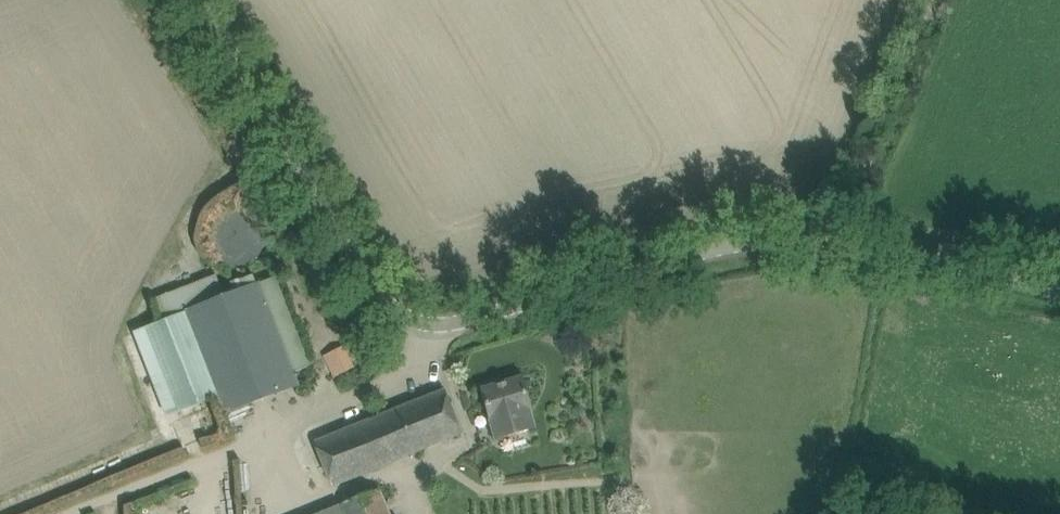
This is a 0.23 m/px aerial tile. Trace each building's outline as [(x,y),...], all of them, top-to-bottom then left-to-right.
[(280,233),(281,227),(280,221),(277,212),(274,205),(269,199),(262,194),(255,191),(248,189),(240,188),(230,190),(223,193),(214,200),(209,205),(205,213),(203,221),(203,228),(204,237),(206,242),(210,249),(215,256),(222,260),(228,263),(236,266),(242,266),(252,264),(259,262),(265,259),(270,254),(275,247),(278,241),(280,233)] [(219,396),(225,413),(299,385),(294,373),(312,366),(278,277),(228,296),(219,274),(159,297),(168,319),(147,328),(180,411),(219,396)] [(325,352),(333,376),(356,368),(347,344),(325,352)] [(531,408),(529,399),(522,378),(482,390),(497,439),(535,428),(529,408),(531,408)] [(315,443),(332,485),(462,433),(445,391),(315,443)] [(379,490),(320,513),(388,513),(379,490)]
